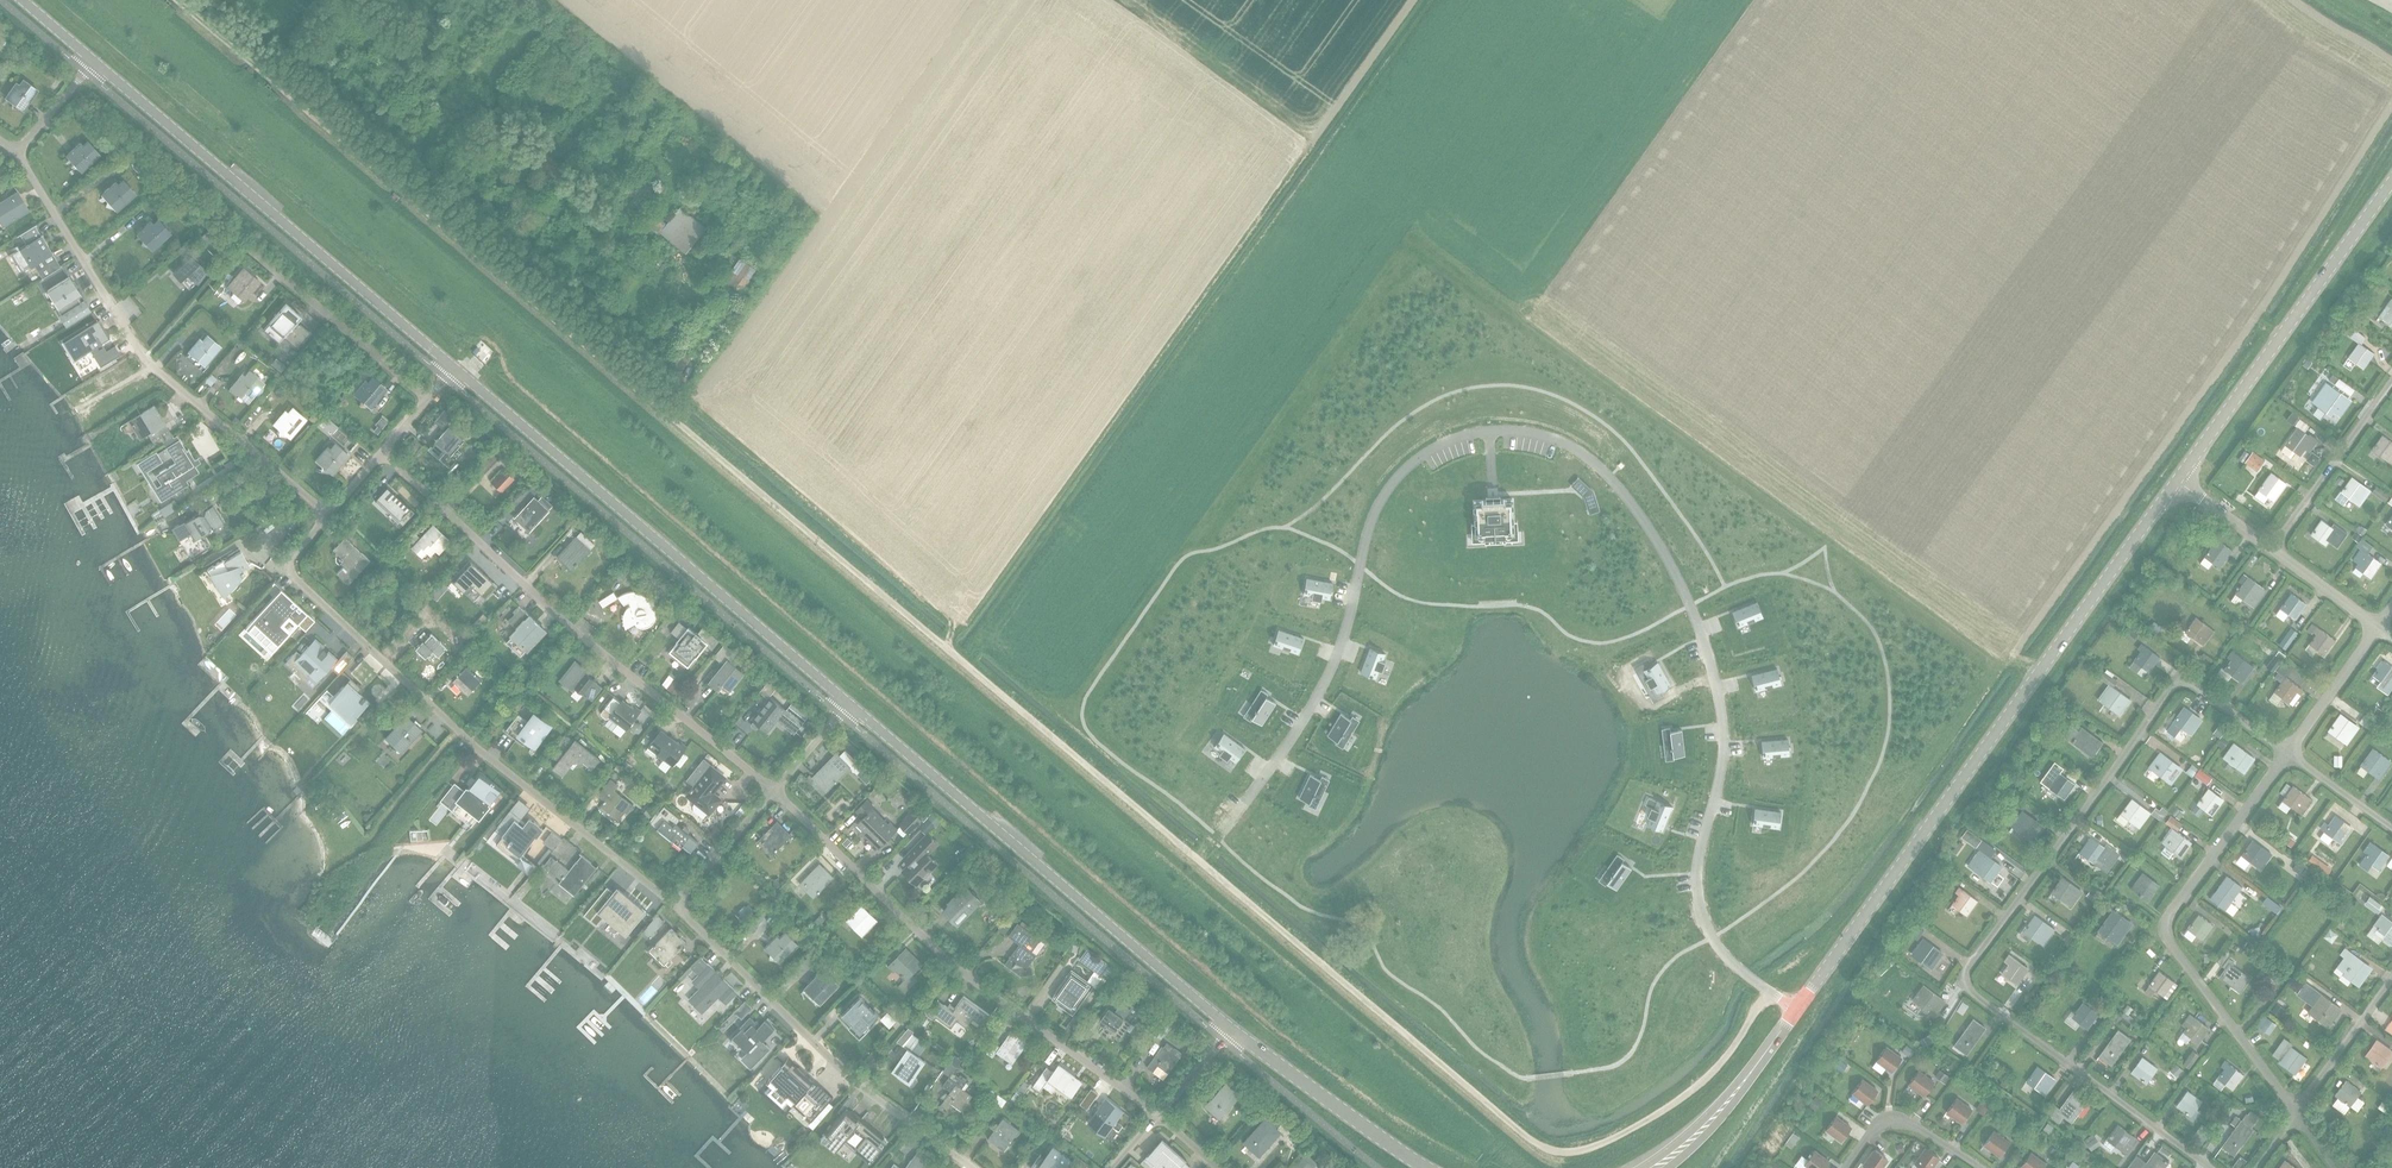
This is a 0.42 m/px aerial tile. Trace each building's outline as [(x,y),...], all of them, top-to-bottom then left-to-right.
[(174,9),(169,5),(171,2),(168,0),(166,0),(165,1),(164,0),(154,0),(151,4),(166,18),(174,9)] [(15,48),(9,56),(18,62),(24,54),(15,48)] [(18,84),(15,82),(5,97),(22,110),(37,90),(22,79),(18,84)] [(87,140),(82,145),(79,142),(66,154),(80,170),(98,153),(87,140)] [(122,180),(117,184),(115,181),(101,194),(116,210),(134,193),(122,180)] [(16,192),(0,202),(0,219),(4,225),(28,210),(16,192)] [(397,201),(400,197),(394,192),(390,196),(397,201)] [(687,252),(706,227),(692,215),(692,216),(680,207),(660,232),(687,252)] [(152,223),(150,221),(136,233),(151,249),(170,233),(158,219),(152,223)] [(52,253),(41,235),(35,224),(15,236),(16,237),(19,235),(25,245),(7,256),(10,255),(14,261),(16,260),(23,271),(25,270),(52,253)] [(61,267),(52,253),(25,270),(30,278),(33,284),(45,277),(61,267)] [(191,255),(173,272),(180,280),(181,279),(188,288),(195,282),(196,283),(207,269),(195,260),(191,255)] [(754,270),(745,263),(730,284),(740,290),(754,270)] [(258,283),(260,281),(246,269),(241,274),(239,272),(228,286),(244,300),(251,291),(256,295),(263,286),(258,283)] [(81,303),(77,297),(79,295),(68,277),(47,290),(58,309),(58,308),(62,314),(59,316),(65,327),(89,312),(83,302),(81,303)] [(2391,298),(2378,315),(2391,325),(2391,299),(2391,298)] [(286,303),(263,330),(278,343),(283,337),(297,348),(310,332),(300,323),(299,324),(296,322),(301,316),(286,303)] [(2367,319),(2354,310),(2348,318),(2361,328),(2367,319)] [(98,320),(63,342),(69,351),(76,347),(81,355),(89,350),(101,368),(120,356),(114,348),(106,353),(102,348),(98,351),(95,346),(108,337),(98,320)] [(2350,336),(2358,342),(2348,357),(2363,368),(2373,353),(2361,344),(2366,337),(2354,329),(2350,336)] [(202,340),(199,338),(188,351),(205,365),(221,347),(206,334),(202,340)] [(682,349),(672,362),(682,370),(692,356),(682,349)] [(276,357),(271,363),(280,371),(285,365),(276,357)] [(261,385),(263,383),(249,371),(244,376),(242,374),(231,387),(247,401),(256,391),(258,392),(259,392),(260,392),(261,392),(261,391),(262,390),(262,389),(262,388),(262,387),(261,385)] [(2353,388),(2357,382),(2341,371),(2336,377),(2353,388)] [(2332,374),(2328,379),(2334,383),(2338,378),(2332,374)] [(386,388),(372,376),(364,386),(361,384),(354,393),(370,407),(386,388)] [(2326,382),(2312,402),(2331,415),(2333,411),(2336,413),(2347,398),(2326,382)] [(165,424),(154,406),(130,421),(141,439),(148,434),(155,446),(172,436),(165,424)] [(287,413),(284,410),(273,423),(290,438),(306,419),(292,407),(287,413)] [(318,408),(312,415),(317,419),(323,412),(318,408)] [(444,410),(434,421),(443,429),(453,417),(444,410)] [(2291,422),(2296,415),(2291,412),(2286,419),(2291,422)] [(234,416),(231,421),(235,425),(239,420),(240,420),(235,416),(234,416)] [(327,417),(322,424),(333,433),(338,426),(327,417)] [(464,431),(474,439),(480,432),(470,424),(464,431)] [(463,440),(448,426),(428,449),(439,459),(445,451),(450,455),(463,440)] [(2287,441),(2281,450),(2290,457),(2294,451),(2300,455),(2312,438),(2297,427),(2287,441)] [(2383,435),(2372,450),(2373,451),(2368,458),(2374,463),(2380,456),(2386,461),(2391,453),(2391,442),(2383,435)] [(179,439),(165,448),(172,457),(175,463),(155,476),(161,485),(156,487),(164,500),(189,484),(187,482),(186,480),(199,472),(195,466),(195,465),(197,464),(194,460),(195,460),(188,449),(186,451),(179,439)] [(414,456),(422,445),(417,441),(408,452),(414,456)] [(295,452),(302,458),(310,449),(302,442),(295,452)] [(330,449),(327,447),(316,460),(332,474),(348,455),(334,444),(330,449)] [(2244,450),(2238,459),(2243,462),(2249,454),(2244,450)] [(156,451),(140,461),(147,472),(163,462),(156,451)] [(2257,471),(2264,460),(2252,451),(2244,462),(2257,471)] [(2311,451),(2306,459),(2314,465),(2320,456),(2311,451)] [(231,459),(224,464),(229,471),(236,466),(231,459)] [(502,469),(490,481),(501,491),(513,479),(502,469)] [(2285,483),(2270,472),(2254,495),(2263,502),(2267,497),(2272,500),(2285,483)] [(2339,476),(2335,482),(2340,485),(2344,480),(2339,476)] [(1578,477),(1573,483),(1578,487),(1583,482),(1579,478),(1578,477)] [(2352,478),(2342,493),(2339,491),(2335,498),(2343,504),(2348,497),(2356,503),(2363,493),(2366,496),(2370,491),(2352,478)] [(1583,482),(1578,487),(1582,491),(1587,486),(1583,482)] [(386,486),(374,499),(375,500),(376,498),(399,519),(409,508),(413,513),(414,512),(386,486)] [(1587,486),(1582,491),(1586,495),(1593,491),(1587,486)] [(2377,486),(2372,492),(2385,501),(2389,494),(2377,486)] [(1593,491),(1586,495),(1588,501),(1595,498),(1593,491)] [(534,497),(517,515),(524,522),(521,524),(529,531),(548,510),(534,497)] [(278,499),(268,509),(273,514),(283,504),(278,499)] [(1481,501),(1473,501),(1474,513),(1475,513),(1476,535),(1485,535),(1505,534),(1514,533),(1513,511),(1513,499),(1505,500),(1505,499),(1481,500),(1481,501)] [(213,504),(205,509),(204,507),(208,504),(201,508),(199,508),(198,513),(185,522),(183,520),(171,527),(191,559),(207,548),(205,549),(198,537),(208,531),(210,526),(216,527),(224,522),(213,504)] [(1597,504),(1590,506),(1592,512),(1599,510),(1599,509),(1597,504)] [(285,507),(275,517),(280,521),(290,511),(285,507)] [(357,523),(351,517),(346,522),(352,528),(357,523)] [(292,520),(287,525),(292,530),(297,524),(292,520)] [(2333,524),(2331,527),(2321,520),(2310,535),(2325,546),(2332,537),(2340,543),(2336,548),(2337,548),(2347,534),(2333,524)] [(417,551),(434,548),(438,551),(449,541),(432,525),(420,538),(414,545),(412,547),(417,551)] [(2357,542),(2362,535),(2357,531),(2356,532),(2355,531),(2352,535),(2353,536),(2352,538),(2357,542)] [(413,532),(407,539),(414,545),(420,538),(413,532)] [(581,532),(560,555),(566,561),(564,564),(571,570),(590,550),(595,545),(581,532)] [(332,550),(335,553),(335,554),(337,554),(346,563),(336,574),(347,585),(354,577),(357,577),(357,574),(369,561),(349,542),(349,540),(347,540),(344,537),(332,550)] [(2362,538),(2356,546),(2360,548),(2367,553),(2372,545),(2362,538)] [(2217,541),(2205,557),(2212,562),(2220,568),(2232,551),(2217,541)] [(2360,548),(2352,559),(2357,563),(2355,567),(2370,578),(2381,563),(2367,553),(2360,548)] [(215,586),(221,596),(224,594),(241,576),(239,572),(249,565),(240,551),(224,561),(223,559),(207,569),(217,585),(215,586)] [(2212,562),(2205,557),(2201,562),(2208,567),(2212,562)] [(469,559),(450,580),(460,588),(461,587),(473,598),(478,592),(484,599),(497,586),(491,581),(492,580),(469,559)] [(627,565),(618,576),(628,584),(637,574),(627,565)] [(2234,594),(2250,605),(2258,594),(2262,596),(2266,591),(2262,588),(2244,574),(2238,582),(2241,584),(2234,594)] [(1307,578),(1304,594),(1312,595),(1311,598),(1321,600),(1322,597),(1329,599),(1332,583),(1307,578)] [(372,585),(364,592),(367,595),(375,589),(372,585)] [(432,593),(429,595),(436,601),(438,599),(440,596),(434,590),(432,593)] [(262,614),(253,624),(277,645),(286,636),(277,628),(288,615),(305,630),(315,620),(283,591),(262,614)] [(651,625),(654,623),(655,620),(656,617),(656,614),(656,611),(656,608),(655,605),(653,602),(652,599),(649,597),(647,595),(644,593),(641,592),(638,591),(635,591),(632,591),(629,591),(626,592),(623,593),(620,595),(618,597),(627,609),(625,612),(624,616),(624,619),(624,622),(624,626),(626,629),(635,625),(638,626),(642,626),(645,626),(648,626),(651,625)] [(603,607),(617,598),(613,592),(599,601),(603,607)] [(2292,594),(2281,608),(2296,619),(2306,605),(2292,594)] [(1763,617),(1757,602),(1733,612),(1739,627),(1748,623),(1746,619),(1754,616),(1755,620),(1763,617)] [(530,617),(529,618),(528,617),(529,616),(518,606),(513,612),(515,614),(508,621),(516,629),(517,628),(518,630),(512,636),(527,650),(545,631),(530,617)] [(406,609),(395,621),(400,626),(412,614),(406,609)] [(483,613),(471,626),(476,630),(488,618),(483,613)] [(2196,618),(2185,632),(2200,643),(2207,634),(2210,636),(2213,632),(2210,629),(2196,618)] [(430,619),(412,637),(421,645),(424,642),(432,650),(447,635),(430,619)] [(696,633),(688,627),(688,628),(679,621),(670,631),(679,638),(676,642),(677,642),(669,652),(688,667),(696,657),(696,658),(706,645),(712,650),(720,640),(703,626),(697,633),(696,632),(696,633)] [(2161,627),(2154,621),(2148,629),(2156,635),(2161,627)] [(2316,627),(2317,626),(2312,623),(2306,630),(2311,634),(2313,631),(2316,634),(2309,644),(2324,655),(2334,640),(2320,629),(2319,630),(2316,627)] [(2139,631),(2129,624),(2124,631),(2134,638),(2139,631)] [(2285,649),(2298,632),(2291,627),(2284,636),(2285,636),(2278,645),(2285,649)] [(1279,629),(1273,645),(1298,653),(1303,638),(1279,629)] [(2260,640),(2249,631),(2246,636),(2257,644),(2260,640)] [(309,640),(303,634),(293,646),(299,651),(309,640)] [(310,673),(316,678),(334,660),(314,640),(300,655),(296,651),(288,660),(290,658),(308,675),(309,673),(309,674),(310,673)] [(2141,651),(2134,661),(2149,672),(2160,657),(2141,643),(2138,649),(2141,651)] [(745,673),(730,661),(736,654),(725,645),(714,658),(723,665),(708,683),(725,697),(745,673)] [(1370,648),(1361,672),(1376,678),(1379,670),(1382,671),(1385,662),(1382,661),(1385,653),(1370,648)] [(2285,655),(2278,650),(2265,667),(2273,672),(2285,655)] [(352,658),(346,652),(331,668),(337,674),(352,658)] [(2250,665),(2235,655),(2231,653),(2228,658),(2231,660),(2224,670),(2239,680),(2250,665)] [(477,656),(472,661),(477,666),(482,661),(477,656)] [(2282,660),(2275,669),(2285,677),(2292,667),(2282,660)] [(2388,686),(2391,681),(2391,667),(2383,661),(2369,681),(2375,686),(2379,680),(2388,686)] [(575,662),(561,680),(572,689),(574,688),(591,701),(601,687),(585,674),(587,672),(575,662)] [(1658,662),(1643,670),(1648,677),(1645,679),(1650,687),(1653,686),(1656,693),(1671,685),(1658,662)] [(481,681),(466,667),(452,682),(467,696),(481,681)] [(1777,668),(1752,675),(1756,691),(1765,688),(1764,684),(1772,682),(1773,686),(1781,684),(1777,668)] [(2099,678),(2112,687),(2117,680),(2112,676),(2114,674),(2106,669),(2105,672),(2104,671),(2099,678)] [(762,674),(753,678),(757,685),(765,681),(762,674)] [(2285,677),(2274,692),(2288,703),(2299,688),(2291,682),(2293,680),(2286,675),(2285,677)] [(319,698),(348,724),(369,702),(357,691),(360,688),(350,678),(333,696),(327,690),(319,698)] [(2306,683),(2314,689),(2317,684),(2310,679),(2306,683)] [(675,680),(668,689),(676,695),(683,686),(675,680)] [(2119,715),(2120,715),(2130,700),(2116,689),(2108,684),(2097,700),(2104,704),(2119,715)] [(1256,711),(1250,721),(1251,721),(1252,718),(1262,725),(1276,703),(1266,697),(1268,694),(1263,690),(1252,708),(1256,711)] [(609,718),(610,717),(627,729),(641,711),(636,707),(634,709),(623,701),(621,703),(613,696),(601,712),(602,715),(606,718),(609,718)] [(755,721),(752,724),(752,727),(755,729),(757,729),(760,725),(767,732),(779,717),(796,731),(801,725),(789,715),(790,713),(770,698),(753,720),(755,721)] [(2174,722),(2167,731),(2175,736),(2181,728),(2188,733),(2199,718),(2185,707),(2174,722)] [(552,726),(535,713),(528,721),(519,714),(505,730),(507,732),(519,740),(521,737),(535,747),(552,726)] [(1341,713),(1327,735),(1338,741),(1342,734),(1347,737),(1358,719),(1352,716),(1351,719),(1341,713)] [(2340,714),(2328,731),(2343,742),(2355,725),(2340,714)] [(420,730),(405,716),(388,734),(404,748),(420,730)] [(577,725),(581,730),(586,725),(582,720),(577,725)] [(635,722),(631,726),(633,732),(639,732),(643,728),(640,722),(635,722)] [(2094,753),(2102,742),(2076,723),(2072,728),(2079,733),(2073,741),(2084,750),(2086,747),(2094,753)] [(2213,731),(2212,732),(2219,737),(2225,729),(2218,724),(2213,731)] [(656,732),(651,728),(646,734),(652,738),(656,732)] [(1685,755),(1682,729),(1670,731),(1670,728),(1664,728),(1666,749),(1672,748),(1673,757),(1685,755)] [(2380,739),(2384,733),(2377,728),(2372,734),(2380,739)] [(2228,730),(2224,735),(2229,739),(2233,733),(2228,730)] [(656,753),(673,766),(687,747),(681,743),(679,745),(668,737),(667,738),(659,732),(648,747),(649,747),(647,750),(647,752),(652,756),(654,755),(656,753)] [(1224,733),(1214,746),(1221,751),(1219,754),(1227,760),(1229,757),(1235,762),(1245,749),(1224,733)] [(567,742),(569,739),(565,735),(557,744),(559,746),(565,741),(567,742)] [(2223,748),(2228,741),(2222,736),(2216,744),(2223,748)] [(1788,739),(1762,741),(1763,757),(1773,756),(1772,752),(1780,752),(1781,756),(1789,755),(1788,739)] [(559,761),(554,768),(562,775),(575,758),(579,758),(592,768),(599,759),(575,740),(565,754),(556,747),(550,754),(559,761)] [(2254,758),(2240,748),(2234,743),(2223,758),(2244,773),(2254,758)] [(2373,749),(2361,766),(2376,777),(2388,760),(2373,749)] [(873,777),(863,768),(845,750),(839,756),(836,753),(812,777),(826,791),(850,766),(867,783),(873,777)] [(2160,753),(2150,767),(2169,781),(2179,767),(2160,753)] [(2050,788),(2065,798),(2076,784),(2060,773),(2064,767),(2054,758),(2037,780),(2050,788)] [(702,805),(709,811),(712,807),(714,808),(720,801),(714,796),(715,795),(710,791),(723,775),(711,766),(703,759),(687,780),(695,786),(688,794),(696,801),(698,799),(703,803),(702,805)] [(627,770),(631,766),(626,761),(622,765),(627,770)] [(2185,772),(2192,777),(2198,769),(2192,764),(2185,772)] [(2194,776),(2206,785),(2211,778),(2199,769),(2194,776)] [(454,784),(443,797),(454,806),(452,809),(473,825),(480,816),(501,790),(480,774),(465,793),(454,784)] [(873,797),(893,778),(889,774),(869,793),(873,797)] [(1310,774),(1299,797),(1310,803),(1314,795),(1319,797),(1327,779),(1322,776),(1320,779),(1310,774)] [(605,800),(601,805),(618,819),(627,808),(629,809),(633,804),(614,789),(618,785),(611,779),(598,795),(605,800)] [(2293,786),(2292,788),(2286,783),(2280,793),(2286,797),(2283,801),(2297,811),(2302,805),(2307,808),(2312,800),(2293,786)] [(2208,789),(2197,804),(2212,815),(2223,801),(2208,789)] [(888,824),(872,808),(874,807),(867,800),(856,810),(863,817),(857,823),(869,835),(867,836),(879,848),(897,829),(890,822),(888,824)] [(1651,807),(1647,816),(1650,817),(1647,824),(1662,830),(1672,806),(1657,800),(1654,808),(1651,807)] [(2132,800),(2121,814),(2136,825),(2147,810),(2132,800)] [(743,803),(734,814),(739,818),(748,807),(743,803)] [(682,829),(678,825),(682,820),(664,805),(650,823),(657,828),(656,829),(672,842),(675,840),(690,852),(698,842),(687,833),(690,830),(684,826),(682,829)] [(2179,819),(2184,813),(2173,805),(2168,811),(2179,819)] [(655,811),(649,806),(642,813),(649,819),(655,811)] [(2161,821),(2168,811),(2162,807),(2159,810),(2155,807),(2151,813),(2161,821)] [(1781,812),(1755,808),(1753,824),(1762,826),(1763,821),(1771,823),(1770,827),(1779,828),(1781,812)] [(497,827),(490,836),(520,860),(524,855),(525,855),(531,848),(528,846),(536,836),(537,837),(543,830),(543,829),(542,828),(542,827),(541,827),(540,826),(540,825),(539,825),(539,824),(538,824),(537,823),(537,822),(536,822),(535,821),(534,820),(533,820),(532,820),(531,819),(530,819),(529,818),(523,825),(519,822),(522,818),(510,809),(497,826),(497,827)] [(928,809),(919,817),(922,819),(923,821),(927,817),(932,812),(928,809)] [(919,817),(913,811),(900,825),(908,833),(922,819),(919,817)] [(932,812),(927,817),(928,818),(935,823),(936,825),(940,820),(932,812)] [(2033,842),(2044,827),(2024,812),(2020,817),(2025,821),(2018,831),(2033,842)] [(2099,815),(2095,821),(2100,825),(2105,820),(2099,815)] [(2171,815),(2165,822),(2177,831),(2182,824),(2171,815)] [(2324,831),(2320,838),(2328,845),(2333,838),(2340,842),(2350,828),(2335,817),(2329,826),(2324,823),(2320,828),(2324,831)] [(710,826),(716,832),(725,825),(719,818),(710,826)] [(928,818),(919,828),(925,834),(935,823),(928,818)] [(688,822),(684,826),(690,830),(687,833),(698,842),(704,835),(688,822)] [(790,835),(777,822),(757,842),(770,855),(790,835)] [(2171,827),(2160,842),(2180,857),(2191,842),(2171,827)] [(543,842),(552,849),(562,838),(552,830),(543,842)] [(924,876),(925,877),(928,877),(931,874),(931,872),(929,870),(936,863),(927,854),(938,843),(928,833),(903,858),(910,864),(903,871),(916,884),(924,876)] [(2287,834),(2282,840),(2291,846),(2295,840),(2287,834)] [(845,840),(842,843),(846,846),(849,843),(851,841),(847,837),(845,840)] [(2106,849),(2091,838),(2081,852),(2100,866),(2101,867),(2113,850),(2108,846),(2106,849)] [(1978,846),(1989,855),(1994,849),(1982,840),(1978,846)] [(2271,854),(2268,852),(2253,841),(2242,855),(2257,866),(2264,857),(2267,859),(2271,854)] [(2389,855),(2374,845),(2371,842),(2364,852),(2367,854),(2359,865),(2367,870),(2371,865),(2378,870),(2389,855)] [(960,851),(966,856),(972,849),(968,845),(967,847),(965,845),(960,851)] [(548,847),(537,862),(539,864),(551,850),(548,847)] [(2002,867),(1985,855),(1979,851),(1968,866),(1974,870),(1991,882),(2002,867)] [(2127,851),(2120,854),(2125,861),(2131,858),(2127,851)] [(574,895),(575,895),(597,867),(581,854),(569,870),(556,860),(548,869),(561,879),(558,883),(574,895)] [(1624,859),(1619,855),(1607,872),(1611,875),(1606,882),(1616,889),(1631,868),(1622,862),(1624,859)] [(2319,858),(2315,864),(2321,868),(2325,862),(2319,858)] [(687,862),(683,867),(686,869),(689,872),(693,867),(690,865),(687,862)] [(2291,868),(2299,874),(2304,867),(2296,862),(2291,868)] [(833,877),(820,864),(800,884),(813,897),(833,877)] [(2143,873),(2132,888),(2146,899),(2152,891),(2154,893),(2159,886),(2143,873)] [(2227,876),(2210,899),(2225,910),(2242,887),(2227,876)] [(2082,891),(2078,888),(2063,877),(2052,892),(2067,903),(2074,893),(2078,897),(2082,891)] [(617,887),(613,891),(607,886),(584,914),(597,925),(604,916),(627,934),(647,911),(645,909),(645,910),(628,896),(617,887)] [(1978,901),(1962,890),(1959,887),(1955,892),(1959,895),(1947,910),(1955,915),(1959,910),(1967,916),(1978,901)] [(966,888),(943,911),(957,925),(980,902),(966,888)] [(2101,896),(2091,888),(2086,895),(2096,903),(2101,896)] [(2369,897),(2365,903),(2377,912),(2381,906),(2369,897)] [(990,904),(1001,914),(1007,908),(995,898),(990,904)] [(1022,913),(1029,905),(1024,900),(1016,908),(1022,913)] [(2126,911),(2129,907),(2122,902),(2119,906),(2126,911)] [(738,911),(745,919),(754,911),(748,905),(745,907),(744,905),(738,911)] [(877,921),(861,905),(846,920),(862,936),(877,921)] [(2113,911),(2099,931),(2113,942),(2128,922),(2113,911)] [(823,912),(813,921),(818,926),(828,917),(823,912)] [(657,914),(643,931),(651,938),(657,932),(656,930),(665,921),(657,914)] [(2199,915),(2188,929),(2203,940),(2214,926),(2199,915)] [(2385,917),(2381,915),(2373,926),(2377,929),(2374,932),(2389,943),(2391,940),(2391,922),(2385,917)] [(2035,916),(2025,931),(2039,941),(2050,927),(2035,916)] [(1031,966),(1030,965),(1037,955),(1032,951),(1041,939),(1018,923),(1008,936),(1019,944),(1019,945),(1005,964),(1011,969),(1021,976),(1033,974),(1031,966)] [(2081,927),(2077,924),(2072,930),(2077,933),(2081,927)] [(1917,925),(1910,935),(1917,940),(1924,930),(1917,925)] [(2260,935),(2258,926),(2250,928),(2252,937),(2260,935)] [(668,960),(686,942),(671,928),(650,949),(659,958),(662,954),(668,960)] [(2323,937),(2332,943),(2338,934),(2329,928),(2323,937)] [(780,936),(778,934),(765,947),(780,962),(798,945),(785,932),(780,936)] [(2061,942),(2068,946),(2074,937),(2068,933),(2061,942)] [(1923,939),(1912,954),(1927,964),(1933,956),(1935,958),(1940,951),(1923,939)] [(2247,940),(2243,946),(2249,950),(2253,944),(2247,940)] [(1078,956),(1084,947),(1078,943),(1072,953),(1078,956)] [(2132,951),(2126,946),(2120,954),(2126,959),(2132,951)] [(825,957),(816,948),(809,955),(818,964),(825,957)] [(1087,948),(1079,959),(1094,970),(1106,979),(1107,979),(1114,970),(1107,965),(1109,963),(1087,948)] [(888,966),(893,971),(895,969),(905,979),(899,985),(904,991),(916,980),(911,975),(921,965),(906,949),(888,966)] [(2225,949),(2215,961),(2221,965),(2231,953),(2225,949)] [(2370,968),(2355,957),(2355,958),(2345,950),(2341,955),(2345,958),(2338,967),(2345,972),(2359,983),(2370,968)] [(2017,984),(2028,969),(2009,955),(2005,960),(2009,963),(2003,973),(2017,984)] [(736,992),(708,964),(700,956),(679,978),(681,980),(692,968),(698,974),(691,981),(699,988),(688,999),(702,1013),(717,997),(725,1004),(736,992)] [(2241,990),(2249,979),(2232,966),(2234,963),(2228,958),(2222,966),(2226,969),(2219,977),(2231,986),(2233,983),(2241,990)] [(821,976),(818,973),(805,986),(821,1002),(838,984),(825,971),(821,976)] [(1072,971),(1052,998),(1059,1003),(1063,997),(1073,1004),(1084,989),(1077,984),(1081,978),(1072,971)] [(2159,971),(2148,986),(2163,997),(2173,982),(2159,971)] [(2305,983),(2296,995),(2311,1006),(2307,1012),(2327,1027),(2341,1009),(2320,994),(2305,983)] [(1924,986),(1917,995),(1919,996),(1915,1002),(1934,1016),(1945,1002),(1924,986)] [(938,999),(927,1014),(934,1019),(936,1017),(951,1028),(956,1020),(966,1027),(973,1018),(982,1025),(990,1015),(963,996),(955,1007),(950,1003),(947,1007),(938,999)] [(877,1016),(858,997),(840,1016),(850,1026),(849,1028),(859,1038),(870,1027),(868,1025),(877,1016)] [(1124,1018),(1128,1012),(1134,1017),(1139,1011),(1123,999),(1114,1012),(1110,1008),(1108,1008),(1101,1018),(1101,1020),(1106,1023),(1099,1032),(1106,1037),(1110,1031),(1120,1039),(1127,1030),(1130,1032),(1134,1026),(1131,1024),(1131,1023),(1124,1018)] [(741,1019),(752,1007),(745,1000),(732,1013),(737,1014),(741,1019)] [(1962,1002),(1956,1010),(1962,1014),(1967,1006),(1968,1005),(1962,1001),(1962,1002)] [(2083,1003),(2072,1018),(2087,1029),(2098,1014),(2083,1003)] [(2277,1003),(2271,1011),(2279,1017),(2285,1009),(2277,1003)] [(2127,1004),(2122,1010),(2128,1014),(2133,1008),(2127,1004)] [(2130,1022),(2133,1018),(2129,1015),(2128,1016),(2123,1012),(2121,1015),(2130,1022)] [(887,1013),(881,1019),(889,1027),(895,1021),(887,1013)] [(2117,1023),(2121,1017),(2116,1014),(2112,1019),(2117,1023)] [(2276,1023),(2269,1018),(2264,1014),(2256,1025),(2268,1033),(2276,1023)] [(741,1029),(730,1040),(738,1048),(742,1044),(748,1050),(746,1051),(749,1054),(744,1059),(752,1067),(750,1069),(751,1069),(770,1049),(762,1042),(774,1030),(764,1020),(759,1026),(750,1017),(740,1027),(741,1029)] [(1161,1039),(1172,1023),(1165,1018),(1153,1033),(1161,1039)] [(2194,1018),(2184,1032),(2199,1043),(2209,1029),(2194,1018)] [(1974,1019),(1956,1043),(1966,1050),(1977,1035),(1980,1037),(1986,1028),(1974,1019)] [(1938,1024),(1932,1029),(1936,1034),(1942,1028),(1938,1024)] [(1947,1030),(1943,1036),(1949,1040),(1953,1034),(1947,1030)] [(2130,1039),(2118,1030),(2101,1054),(2111,1061),(2122,1046),(2124,1048),(2130,1039)] [(1000,1046),(994,1042),(986,1053),(992,1057),(996,1052),(1012,1064),(1027,1043),(1011,1031),(1000,1046)] [(1936,1040),(1931,1032),(1919,1039),(1923,1047),(1936,1040)] [(898,1075),(900,1072),(910,1079),(924,1061),(913,1053),(922,1041),(911,1033),(902,1045),(908,1049),(892,1070),(898,1075)] [(2316,1035),(2312,1040),(2318,1044),(2322,1039),(2316,1035)] [(1886,1047),(1876,1060),(1891,1071),(1901,1058),(1897,1054),(1902,1046),(1889,1037),(1883,1045),(1886,1047)] [(2306,1059),(2290,1047),(2292,1045),(2284,1039),(2273,1054),(2280,1060),(2278,1061),(2295,1074),(2306,1059)] [(2376,1041),(2366,1056),(2380,1066),(2391,1051),(2376,1041)] [(1166,1075),(1168,1073),(1182,1054),(1167,1043),(1164,1047),(1162,1046),(1146,1067),(1153,1072),(1158,1075),(1161,1076),(1164,1076),(1166,1075)] [(1906,1045),(1902,1051),(1910,1057),(1914,1051),(1906,1045)] [(1189,1059),(1195,1050),(1189,1046),(1183,1055),(1189,1059)] [(1125,1053),(1129,1057),(1133,1052),(1129,1049),(1125,1053)] [(2193,1051),(2184,1064),(2189,1068),(2199,1055),(2193,1051)] [(798,1065),(788,1056),(769,1078),(776,1084),(770,1091),(782,1102),(788,1096),(805,1111),(803,1113),(811,1121),(833,1097),(826,1090),(816,1100),(806,1091),(813,1082),(798,1068),(799,1066),(798,1065)] [(1834,1065),(1842,1072),(1847,1065),(1846,1064),(1848,1061),(1841,1056),(1834,1065)] [(2142,1058),(2131,1072),(2146,1083),(2157,1068),(2142,1058)] [(2176,1076),(2182,1070),(2176,1064),(2170,1070),(2176,1076)] [(2222,1083),(2231,1090),(2243,1075),(2228,1064),(2217,1079),(2214,1083),(2219,1086),(2222,1083)] [(1080,1081),(1075,1077),(1058,1065),(1053,1072),(1046,1067),(1032,1086),(1039,1091),(1043,1086),(1051,1093),(1056,1086),(1069,1096),(1080,1081)] [(1989,1072),(1997,1077),(2000,1073),(1992,1067),(1989,1072)] [(2038,1067),(2027,1082),(2042,1093),(2053,1078),(2038,1067)] [(1918,1070),(1909,1084),(1924,1095),(1933,1081),(1918,1070)] [(1944,1083),(1948,1077),(1940,1071),(1936,1077),(1944,1083)] [(970,1101),(968,1100),(972,1095),(961,1088),(966,1082),(952,1072),(943,1085),(950,1091),(940,1105),(946,1109),(951,1103),(961,1110),(962,1109),(964,1110),(971,1109),(970,1101)] [(1862,1079),(1852,1093),(1867,1104),(1877,1090),(1862,1079)] [(2346,1080),(2335,1095),(2349,1106),(2361,1091),(2346,1080)] [(1023,1094),(1029,1085),(1024,1081),(1017,1090),(1023,1094)] [(1241,1094),(1227,1081),(1204,1106),(1218,1119),(1241,1094)] [(1006,1094),(1008,1088),(1001,1085),(998,1091),(1006,1094)] [(978,1092),(986,1103),(994,1097),(986,1086),(978,1092)] [(1098,1094),(1091,1089),(1083,1100),(1089,1105),(1098,1094)] [(2187,1091),(2176,1106),(2191,1116),(2201,1102),(2187,1091)] [(1815,1110),(1823,1098),(1813,1092),(1811,1095),(1814,1098),(1809,1106),(1815,1110)] [(2069,1120),(2075,1111),(2078,1113),(2086,1101),(2073,1092),(2060,1109),(2053,1104),(2047,1112),(2058,1121),(2063,1115),(2069,1120)] [(1002,1107),(1005,1103),(1007,1100),(998,1094),(993,1101),(1002,1107)] [(1956,1098),(1947,1111),(1962,1122),(1971,1109),(1956,1098)] [(1106,1099),(1090,1120),(1088,1122),(1105,1134),(1111,1127),(1117,1118),(1123,1122),(1128,1115),(1106,1099)] [(1983,1103),(1979,1109),(1984,1113),(1989,1107),(1983,1103)] [(1276,1129),(1280,1124),(1263,1108),(1257,1114),(1265,1121),(1244,1143),(1259,1156),(1280,1133),(1276,1129)] [(870,1163),(882,1148),(878,1145),(882,1140),(886,1144),(886,1143),(882,1140),(845,1109),(820,1139),(835,1151),(855,1127),(866,1136),(854,1150),(870,1163)] [(981,1115),(977,1121),(982,1125),(986,1119),(981,1115)] [(1826,1129),(1841,1140),(1851,1127),(1836,1116),(1826,1129)] [(2231,1134),(2224,1144),(2234,1151),(2245,1135),(2248,1137),(2253,1129),(2257,1132),(2264,1123),(2255,1116),(2248,1125),(2236,1117),(2226,1130),(2231,1134)] [(1019,1130),(1003,1118),(987,1139),(1003,1151),(1019,1130)] [(2350,1128),(2355,1125),(2351,1120),(2347,1123),(2350,1128)] [(2053,1127),(2047,1122),(2043,1129),(2048,1133),(2053,1127)] [(2208,1129),(2201,1124),(2195,1133),(2202,1138),(2208,1129)] [(2113,1144),(2122,1151),(2133,1136),(2118,1125),(2103,1145),(2110,1150),(2113,1144)] [(2344,1125),(2340,1128),(2344,1134),(2348,1131),(2344,1125)] [(2388,1138),(2391,1133),(2391,1129),(2387,1125),(2381,1131),(2388,1138)] [(1994,1131),(1984,1144),(1999,1155),(2009,1142),(1994,1131)] [(1790,1143),(1796,1135),(1792,1132),(1786,1141),(1790,1143)] [(2091,1150),(2100,1145),(2095,1137),(2093,1133),(2084,1139),(2091,1150)] [(2076,1135),(2073,1140),(2079,1145),(2082,1140),(2076,1135)] [(1143,1159),(1152,1167),(1156,1163),(1162,1167),(1188,1167),(1190,1166),(1184,1161),(1186,1160),(1162,1138),(1143,1159)] [(1898,1152),(1905,1151),(1903,1143),(1897,1144),(1898,1152)] [(2053,1153),(2056,1149),(2050,1145),(2047,1149),(2053,1153)] [(1066,1164),(1069,1160),(1053,1148),(1044,1159),(1040,1156),(1041,1155),(1040,1155),(1031,1167),(1033,1166),(1035,1167),(1063,1167),(1066,1164)] [(1914,1163),(1922,1167),(1931,1167),(1939,1157),(1925,1148),(1914,1163)] [(2243,1148),(2235,1158),(2241,1163),(2249,1153),(2243,1148)] [(1810,1167),(1825,1167),(1830,1161),(1815,1150),(1805,1164),(1810,1167)] [(1863,1165),(1868,1167),(1881,1167),(1887,1159),(1874,1150),(1863,1165)] [(921,1167),(928,1158),(917,1151),(910,1160),(904,1167),(921,1167)] [(2081,1157),(2085,1160),(2089,1154),(2084,1151),(2081,1157)] [(2168,1161),(2154,1151),(2146,1163),(2136,1156),(2127,1167),(2163,1167),(2168,1161)] [(1306,1152),(1293,1167),(1323,1167),(1306,1152)] [(2031,1152),(2021,1166),(2024,1167),(2042,1167),(2045,1163),(2031,1152)] [(1830,1163),(1839,1166),(1843,1156),(1833,1153),(1830,1163)] [(1066,1167),(1085,1167),(1088,1163),(1075,1154),(1066,1167)] [(1768,1167),(1778,1167),(1780,1166),(1770,1159),(1765,1166),(1768,1167)]
